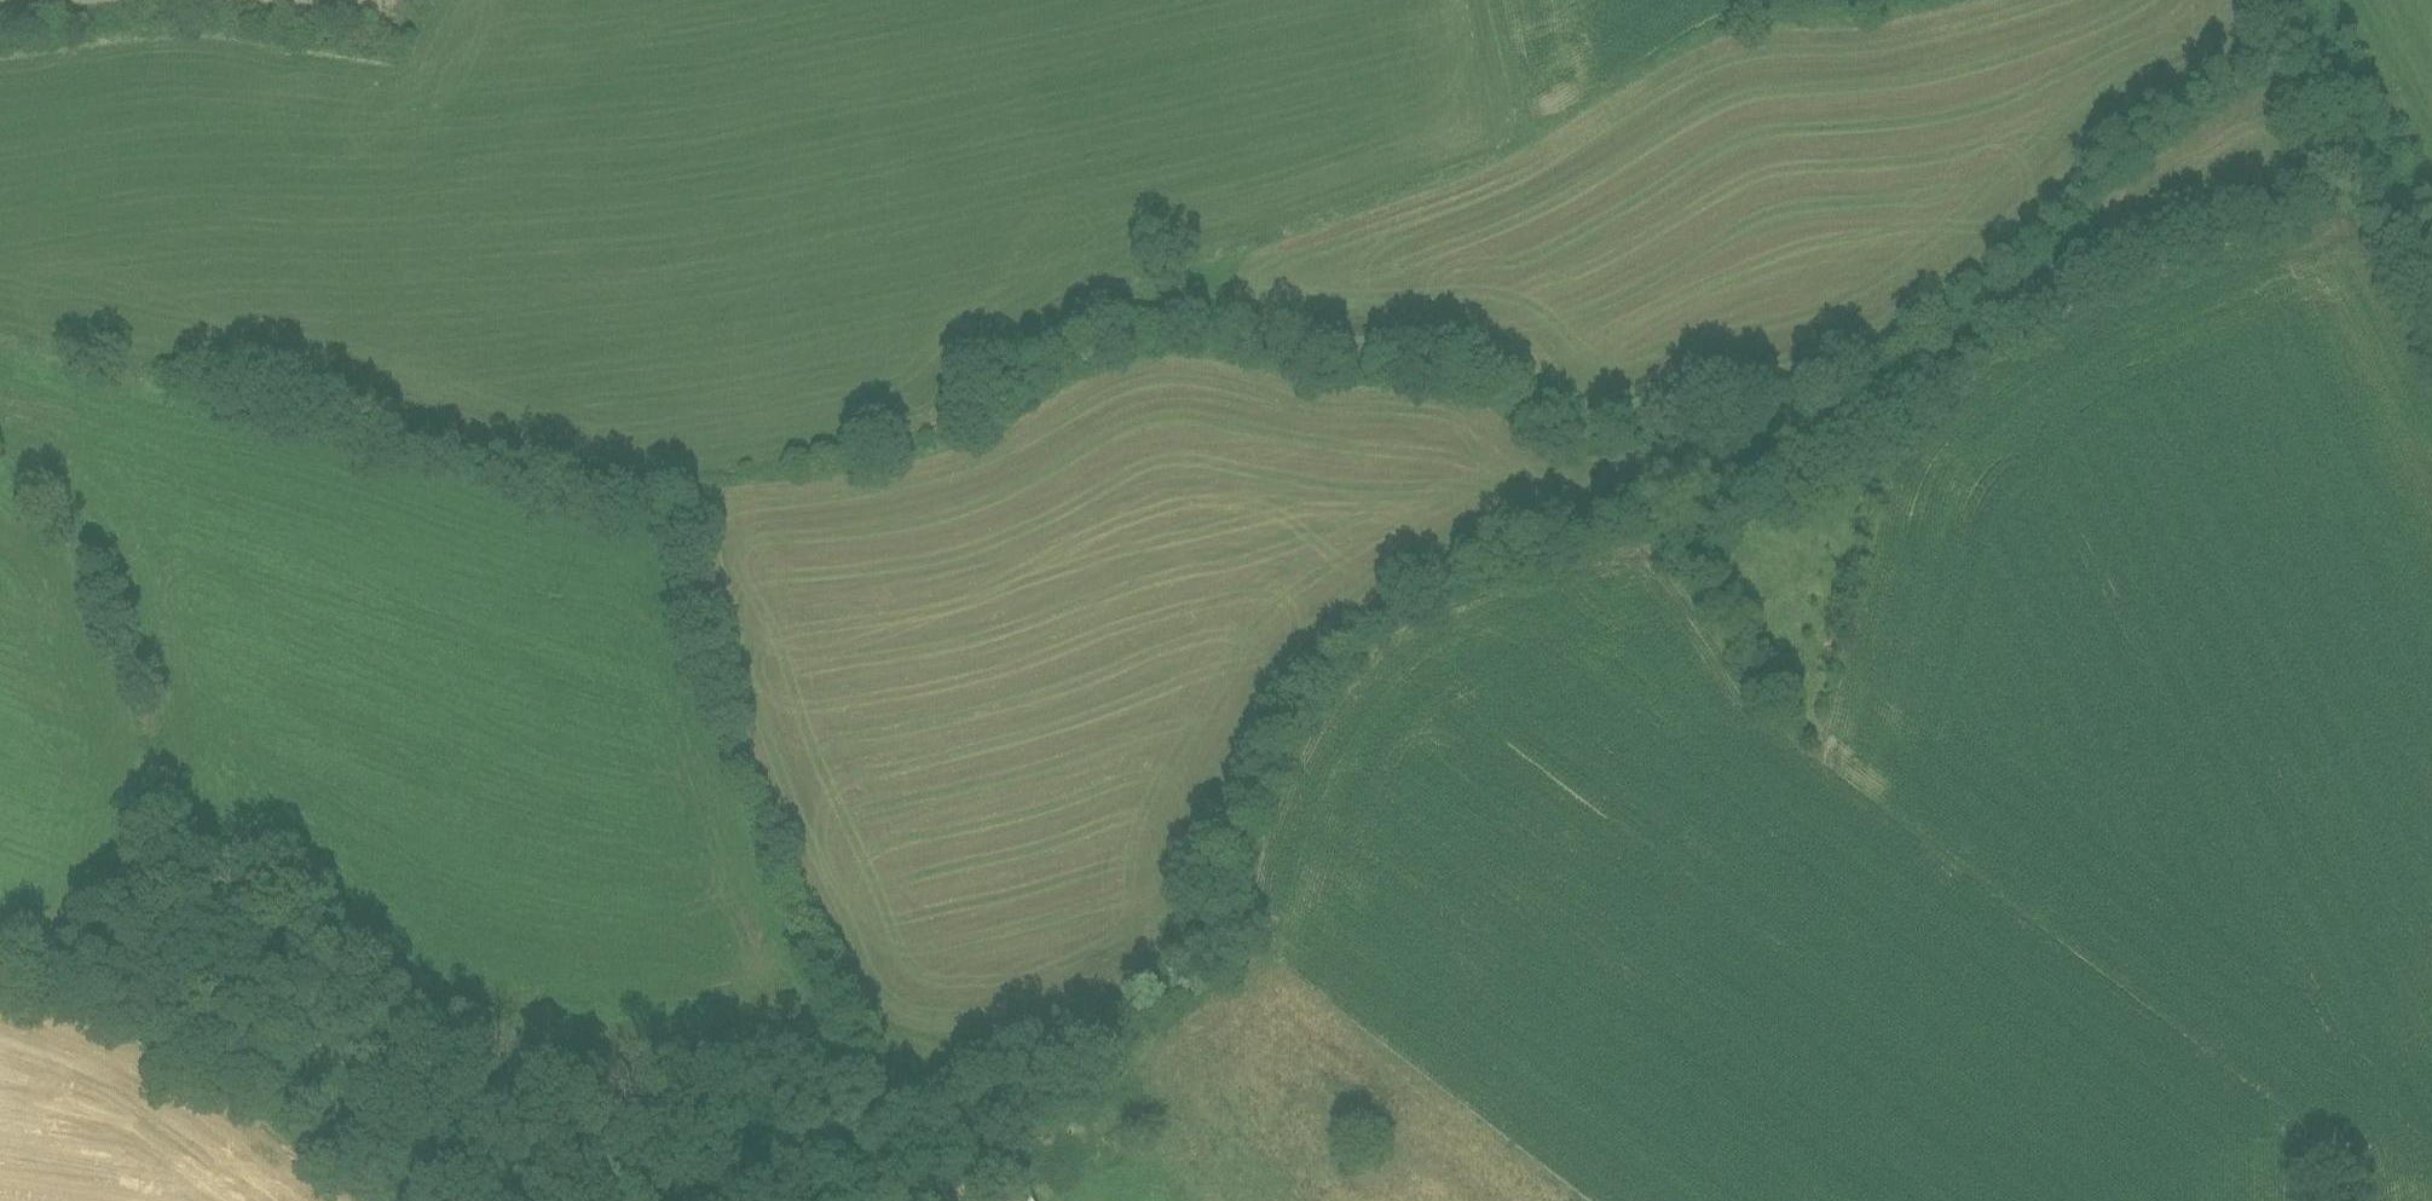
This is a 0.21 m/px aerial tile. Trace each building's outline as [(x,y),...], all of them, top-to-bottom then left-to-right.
[(1034,1190),(1016,1200),(1041,1200),(1034,1190)]
